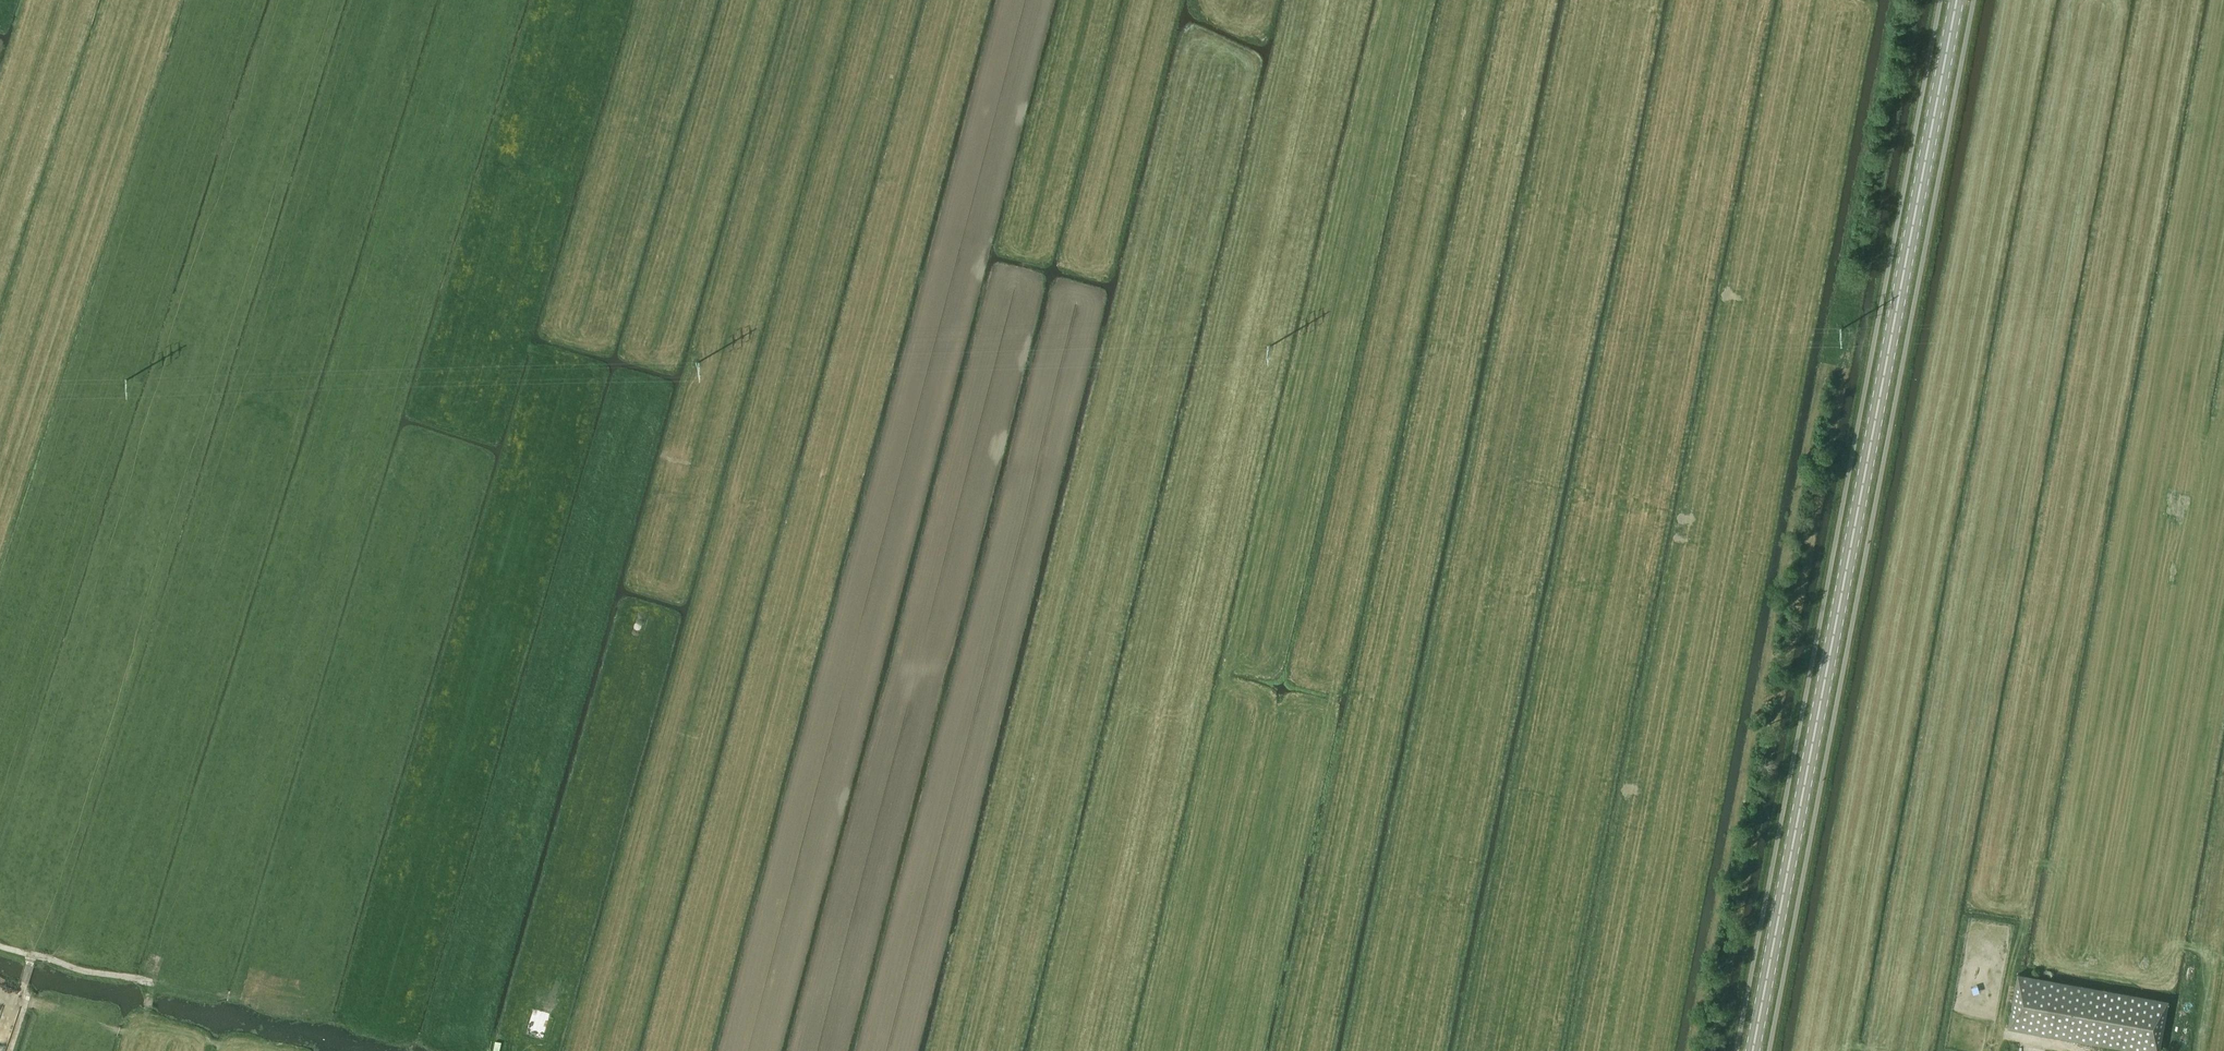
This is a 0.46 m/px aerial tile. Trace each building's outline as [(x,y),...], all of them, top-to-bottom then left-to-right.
[(2008,1028),(2136,1050),(2159,1050),(2168,1001),(2018,974),(2008,1028)]
